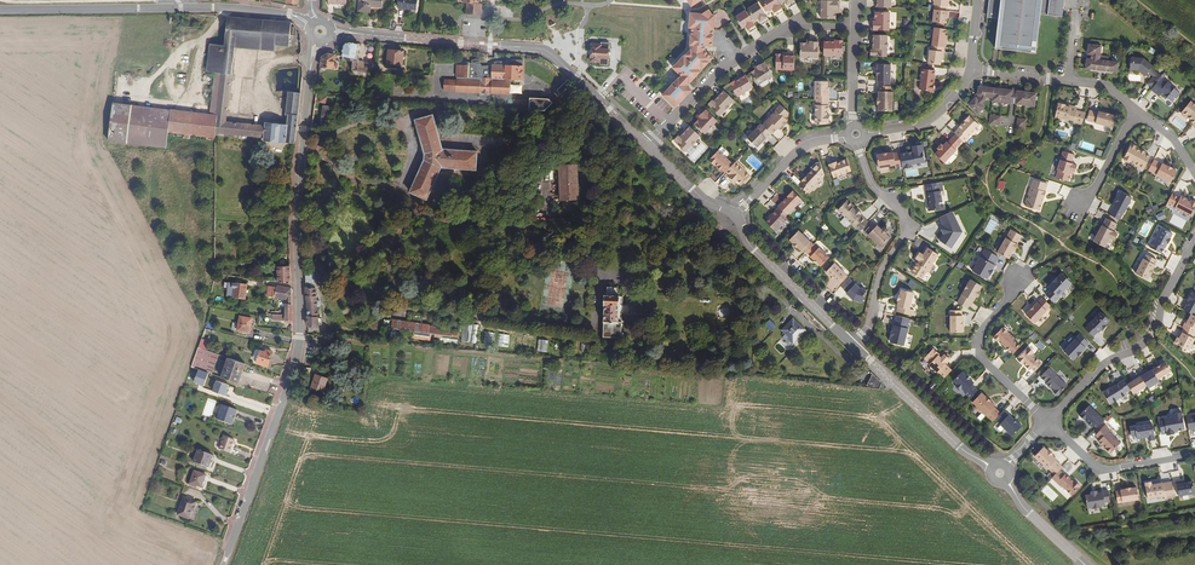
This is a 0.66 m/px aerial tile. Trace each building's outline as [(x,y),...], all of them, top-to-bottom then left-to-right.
[(382,7),(383,0),(364,0),(362,0),(360,0),(358,11),(370,12),(370,8),(377,9),(377,7),(382,7)] [(398,7),(416,10),(418,0),(399,0),(398,7)] [(784,11),(778,3),(776,0),(762,0),(769,11),(772,9),(775,10),(774,11),(777,16),(784,11)] [(796,3),(794,0),(776,0),(778,3),(780,1),(782,3),(785,1),(787,2),(786,3),(789,8),(796,3)] [(822,0),(821,19),(836,19),(836,13),(838,13),(838,10),(839,10),(840,1),(822,0)] [(934,1),(934,5),(935,5),(934,9),(946,11),(947,6),(948,6),(948,2),(949,2),(949,0),(934,0),(934,1)] [(1041,51),(1046,0),(1004,0),(999,47),(1041,51)] [(1050,14),(1065,16),(1066,0),(1051,0),(1050,14)] [(479,11),(479,4),(467,3),(467,12),(478,12),(478,11),(479,11)] [(762,25),(769,20),(758,3),(748,9),(749,11),(747,13),(751,19),(753,18),(755,20),(758,18),(760,19),(760,21),(762,25)] [(478,12),(467,12),(467,14),(481,15),(482,4),(479,4),(479,11),(478,11),(478,12)] [(679,75),(659,96),(674,110),(695,88),(690,84),(715,59),(717,14),(712,14),(709,9),(701,14),(689,13),(689,15),(689,25),(689,27),(689,28),(691,28),(690,46),(672,68),(679,75)] [(946,11),(934,9),(933,22),(946,23),(947,18),(947,16),(949,16),(949,11),(946,11)] [(750,33),(757,28),(751,19),(747,13),(746,10),(735,17),(742,28),(746,26),(748,27),(747,28),(750,33)] [(889,30),(890,12),(875,12),(875,18),(873,18),(873,21),(872,21),(872,30),(889,30)] [(212,113),(212,115),(209,115),(148,107),(147,113),(169,116),(167,132),(168,132),(215,138),(215,132),(265,137),(266,126),(226,122),(235,47),(235,42),(240,42),(242,18),(227,17),(225,46),(211,44),(207,71),(215,72),(222,73),(217,114),(212,113)] [(240,42),(275,45),(289,46),(291,23),(242,18),(240,42)] [(946,29),(934,28),(932,46),(944,47),(946,47),(947,39),(945,39),(945,35),(946,29)] [(872,35),(872,46),(873,46),(873,49),(872,49),(872,50),(871,50),(871,55),(872,55),(872,56),(887,57),(887,48),(889,47),(889,44),(887,42),(887,35),(872,35)] [(800,57),(818,58),(819,40),(810,40),(810,41),(807,41),(807,43),(800,43),(800,57)] [(834,40),(824,40),(824,56),(842,56),(843,41),(837,40),(837,42),(834,42),(834,40)] [(275,45),(240,42),(235,42),(235,47),(274,50),(275,45)] [(344,45),(342,56),(342,60),(353,61),(352,70),(370,73),(371,66),(364,65),(364,62),(359,61),(359,59),(357,58),(359,44),(349,42),(344,45)] [(1101,46),(1089,44),(1087,54),(1091,54),(1091,60),(1087,59),(1086,69),(1118,72),(1119,62),(1100,60),(1101,46)] [(601,49),(602,46),(601,46),(592,45),(591,61),(600,62),(608,62),(609,50),(601,49)] [(943,57),(944,47),(932,46),(931,50),(930,50),(928,63),(941,65),(941,60),(942,56),(943,57)] [(404,51),(398,51),(398,53),(395,53),(395,51),(388,50),(387,63),(391,64),(402,65),(404,51)] [(328,53),(322,57),(321,67),(337,69),(337,65),(337,64),(334,64),(336,55),(328,53)] [(776,54),(776,70),(794,70),(795,55),(785,54),(785,56),(782,56),(782,54),(776,54)] [(1143,59),(1131,57),(1130,69),(1138,70),(1145,75),(1148,72),(1153,76),(1148,83),(1153,88),(1161,78),(1162,76),(1157,72),(1151,68),(1152,67),(1143,59)] [(758,85),(773,75),(764,60),(756,65),(757,67),(755,68),(756,70),(750,73),(758,85)] [(533,61),(527,72),(551,85),(557,75),(533,61)] [(880,86),(891,86),(891,65),(879,64),(879,69),(878,69),(878,75),(879,75),(878,81),(879,81),(879,86),(880,86)] [(935,70),(922,69),(920,90),(933,91),(934,84),(933,84),(933,80),(934,80),(935,70)] [(215,72),(209,115),(212,115),(212,113),(217,114),(222,73),(215,72)] [(729,84),(738,97),(753,87),(745,74),(737,79),(738,80),(735,82),(734,81),(729,84)] [(815,77),(814,100),(816,100),(828,100),(829,100),(829,88),(828,88),(828,84),(828,78),(815,77)] [(1161,78),(1153,88),(1151,90),(1158,95),(1159,93),(1166,99),(1167,98),(1172,102),(1175,98),(1176,98),(1180,93),(1174,89),(1175,88),(1168,82),(1167,83),(1161,78)] [(444,91),(456,91),(457,80),(445,79),(444,91)] [(557,90),(561,94),(572,83),(568,79),(557,90)] [(891,86),(880,86),(880,91),(879,91),(879,98),(878,98),(877,104),(878,104),(878,111),(892,111),(893,92),(892,92),(892,86),(891,86)] [(1011,104),(1013,90),(979,86),(969,105),(978,113),(985,106),(982,104),(985,100),(985,97),(992,98),(992,101),(1011,104)] [(723,90),(715,98),(716,99),(715,101),(714,100),(713,101),(712,100),(709,104),(708,106),(719,116),(725,110),(727,110),(729,108),(729,105),(734,100),(723,90)] [(264,140),(295,143),(301,93),(289,91),(286,115),(289,115),(288,125),(266,123),(266,126),(265,137),(264,140)] [(1017,91),(1016,104),(1025,105),(1035,106),(1036,93),(1017,91)] [(553,103),(549,99),(530,98),(529,110),(545,111),(553,103)] [(828,100),(816,100),(816,105),(815,105),(815,123),(829,123),(829,114),(827,114),(827,111),(828,111),(828,105),(828,100)] [(1194,130),(1194,106),(1189,101),(1181,111),(1180,114),(1184,116),(1186,116),(1194,130)] [(127,143),(132,105),(114,103),(108,141),(127,143)] [(1073,122),(1082,125),(1085,113),(1077,111),(1077,109),(1076,107),(1072,106),(1070,107),(1065,106),(1066,105),(1059,103),(1055,117),(1060,119),(1060,120),(1067,122),(1067,119),(1074,121),(1073,122)] [(127,143),(166,148),(168,132),(167,132),(169,116),(147,113),(148,107),(132,105),(127,143)] [(776,110),(762,125),(772,134),(778,128),(779,129),(783,125),(786,122),(788,120),(785,118),(785,117),(787,117),(788,115),(788,114),(789,113),(781,105),(776,109),(776,110)] [(329,125),(332,107),(324,106),(321,123),(329,125)] [(705,134),(717,121),(704,109),(698,115),(699,116),(697,118),(699,120),(694,124),(705,134)] [(1090,110),(1087,121),(1096,123),(1113,127),(1116,116),(1099,111),(1098,113),(1090,110)] [(476,170),(477,152),(442,149),(433,115),(415,120),(425,154),(424,160),(410,192),(427,200),(441,167),(476,170)] [(1001,116),(991,115),(990,124),(1000,125),(1001,116)] [(1182,130),(1187,124),(1177,116),(1172,123),(1182,130)] [(969,139),(981,127),(971,117),(966,122),(967,123),(964,126),(963,125),(959,130),(956,134),(956,135),(963,141),(966,144),(970,139),(969,139)] [(1018,118),(1017,127),(1026,129),(1027,119),(1018,118)] [(757,146),(772,134),(761,123),(747,136),(757,146)] [(689,126),(681,134),(683,135),(681,137),(680,136),(679,137),(678,136),(675,140),(674,141),(685,152),(691,146),(693,145),(695,143),(695,141),(700,136),(689,126)] [(955,149),(963,141),(956,135),(948,143),(947,142),(943,146),(941,145),(938,149),(939,150),(935,154),(944,163),(956,150),(955,149)] [(1144,170),(1151,157),(1145,154),(1146,152),(1141,149),(1140,150),(1136,148),(1137,147),(1132,144),(1124,158),(1125,158),(1124,159),(1125,161),(1129,163),(1130,162),(1131,161),(1134,163),(1135,165),(1144,170)] [(913,152),(900,154),(903,169),(912,167),(911,164),(925,162),(922,145),(915,146),(916,148),(913,149),(913,152)] [(694,150),(688,157),(694,162),(700,156),(694,150)] [(718,150),(709,160),(714,165),(715,165),(716,164),(718,166),(717,167),(721,171),(722,170),(725,173),(733,164),(718,150)] [(893,153),(877,155),(879,168),(895,166),(896,168),(902,167),(900,152),(894,153),(893,153)] [(1064,152),(1058,171),(1059,171),(1057,178),(1069,182),(1072,175),(1070,175),(1071,171),(1076,173),(1078,167),(1074,165),(1072,164),(1075,155),(1064,152)] [(836,162),(829,165),(834,178),(851,171),(847,159),(840,161),(841,163),(837,164),(837,163),(836,162)] [(1162,163),(1155,159),(1148,170),(1156,174),(1156,175),(1171,183),(1178,170),(1173,168),(1173,167),(1167,164),(1167,165),(1162,162),(1162,163)] [(560,201),(579,200),(578,164),(559,165),(560,201)] [(741,186),(749,177),(734,164),(733,164),(725,173),(729,177),(728,178),(734,184),(736,181),(741,186)] [(560,167),(562,199),(577,198),(576,166),(560,167)] [(822,177),(813,169),(808,174),(808,175),(806,177),(805,177),(802,181),(803,181),(799,185),(807,193),(822,177)] [(794,175),(792,178),(798,184),(801,181),(794,175)] [(1048,184),(1033,179),(1028,195),(1029,195),(1029,197),(1027,198),(1026,202),(1027,203),(1026,206),(1040,211),(1046,192),(1045,192),(1048,184)] [(936,183),(925,185),(926,193),(928,193),(930,204),(928,204),(929,211),(940,209),(939,202),(942,202),(941,191),(938,191),(936,183)] [(1059,194),(1067,197),(1070,187),(1063,185),(1059,194)] [(785,199),(778,206),(778,207),(787,215),(802,200),(793,191),(787,196),(788,198),(786,200),(785,199)] [(1132,198),(1121,192),(1119,198),(1118,197),(1116,202),(1114,207),(1110,215),(1120,220),(1124,212),(1124,213),(1132,198)] [(1167,203),(1175,207),(1175,208),(1191,217),(1194,209),(1194,202),(1192,200),(1191,202),(1187,200),(1187,199),(1181,196),(1180,197),(1172,193),(1167,203)] [(777,194),(771,199),(777,206),(783,201),(777,194)] [(838,210),(860,231),(868,222),(860,214),(862,213),(857,209),(854,206),(854,204),(850,200),(847,200),(838,210)] [(787,215),(778,207),(772,214),(773,215),(770,218),(766,222),(775,231),(786,220),(785,219),(788,216),(787,215)] [(963,230),(953,209),(940,216),(944,226),(942,227),(943,232),(939,239),(952,248),(963,230)] [(1117,224),(1106,218),(1102,225),(1098,232),(1099,232),(1098,235),(1097,235),(1094,242),(1105,247),(1107,242),(1110,243),(1113,242),(1114,240),(1115,240),(1118,234),(1113,232),(1117,224)] [(873,223),(865,231),(881,247),(890,238),(885,233),(886,233),(882,229),(881,230),(877,225),(877,226),(873,223)] [(1011,229),(998,252),(1009,259),(1012,254),(1012,252),(1013,249),(1015,250),(1018,245),(1017,244),(1022,236),(1011,229)] [(1153,241),(1150,247),(1161,253),(1165,247),(1166,247),(1168,243),(1169,243),(1171,238),(1173,234),(1164,229),(1156,242),(1153,241)] [(806,252),(813,245),(798,231),(790,240),(793,244),(793,245),(796,248),(797,247),(801,251),(805,254),(806,252)] [(813,245),(806,252),(815,260),(818,262),(817,262),(821,266),(831,256),(821,246),(819,248),(815,243),(813,245)] [(938,254),(926,247),(922,254),(920,253),(916,258),(918,260),(916,263),(914,264),(910,269),(911,271),(922,279),(928,270),(930,269),(933,265),(933,263),(938,254)] [(999,257),(985,249),(973,271),(987,279),(990,275),(993,270),(993,269),(995,265),(994,265),(999,257)] [(1137,274),(1149,280),(1151,276),(1152,276),(1155,270),(1154,270),(1157,266),(1156,265),(1158,261),(1148,256),(1146,260),(1145,259),(1137,274)] [(841,286),(849,278),(845,275),(846,274),(834,263),(826,272),(838,283),(837,283),(841,286)] [(290,266),(277,267),(278,282),(291,284),(290,266)] [(1053,282),(1048,287),(1051,289),(1046,294),(1054,303),(1060,297),(1059,296),(1072,283),(1061,273),(1057,278),(1056,278),(1053,281),(1053,282)] [(315,276),(305,275),(306,288),(308,316),(308,326),(319,326),(319,325),(323,324),(322,318),(318,317),(317,307),(320,306),(320,301),(317,300),(316,289),(314,288),(310,288),(311,281),(314,281),(315,276)] [(849,278),(841,286),(847,292),(846,293),(851,298),(852,296),(853,298),(853,300),(863,302),(866,290),(860,288),(849,278)] [(965,290),(957,302),(968,308),(973,301),(974,301),(976,297),(978,297),(981,291),(980,291),(982,286),(971,279),(968,284),(967,284),(964,289),(965,290)] [(236,283),(233,297),(245,299),(247,284),(241,284),(236,283)] [(276,287),(275,297),(275,298),(287,299),(286,304),(290,305),(292,306),(291,288),(278,286),(276,285),(276,287)] [(275,297),(276,287),(269,286),(267,296),(275,297)] [(603,337),(621,338),(622,314),(628,314),(628,305),(622,305),(623,296),(617,296),(618,287),(607,287),(607,295),(604,295),(604,305),(603,337)] [(914,293),(901,290),(900,296),(899,296),(897,301),(899,301),(897,307),(898,307),(897,312),(912,315),(913,311),(910,310),(914,293)] [(828,293),(824,297),(833,306),(837,303),(828,293)] [(1193,293),(1192,294),(1191,293),(1188,299),(1189,300),(1184,310),(1191,314),(1194,316),(1194,315),(1194,294),(1193,293)] [(1051,306),(1042,298),(1038,302),(1026,314),(1035,323),(1047,310),(1046,310),(1051,306)] [(805,308),(801,312),(823,332),(826,329),(805,308)] [(284,315),(273,314),(272,320),(286,320),(286,322),(287,322),(287,323),(293,324),(292,310),(286,311),(286,315),(284,315)] [(961,310),(950,310),(951,332),(963,332),(962,316),(961,316),(961,310)] [(1110,321),(1101,313),(1086,330),(1094,337),(1098,333),(1099,333),(1103,329),(1103,330),(1105,328),(1105,327),(1110,321)] [(1194,316),(1191,314),(1188,320),(1186,323),(1185,323),(1183,327),(1184,328),(1194,334),(1194,333),(1194,316)] [(241,316),(238,330),(249,332),(252,319),(241,316)] [(909,319),(896,316),(894,325),(895,325),(893,331),(891,336),(892,336),(891,342),(904,345),(908,328),(907,328),(909,319)] [(793,319),(782,330),(790,337),(788,338),(793,344),(806,331),(793,319)] [(407,323),(407,322),(393,320),(392,328),(415,331),(414,338),(430,341),(431,334),(435,335),(435,337),(442,338),(442,336),(459,338),(460,333),(453,332),(453,331),(445,330),(445,328),(430,326),(430,325),(423,324),(423,325),(423,327),(412,326),(413,324),(407,323)] [(774,332),(779,323),(775,320),(770,329),(774,332)] [(480,324),(466,322),(461,344),(476,346),(480,324)] [(1003,327),(993,337),(998,341),(999,341),(1000,340),(1002,342),(1001,343),(1010,351),(1017,343),(1013,340),(1015,338),(1008,332),(1008,330),(1005,327),(1003,327)] [(1194,334),(1184,328),(1182,332),(1182,333),(1179,339),(1178,338),(1177,338),(1175,343),(1189,350),(1194,339),(1193,338),(1194,334)] [(484,331),(483,343),(494,344),(495,332),(484,331)] [(1089,343),(1080,335),(1064,352),(1074,360),(1078,356),(1078,357),(1082,353),(1082,352),(1086,348),(1085,347),(1089,343)] [(208,340),(202,338),(199,345),(205,348),(208,340)] [(538,350),(547,352),(549,340),(540,339),(538,350)] [(1042,350),(1046,347),(1040,340),(1036,344),(1042,350)] [(1028,348),(1017,359),(1023,364),(1024,363),(1027,365),(1026,366),(1030,370),(1031,368),(1035,371),(1042,364),(1032,354),(1034,353),(1028,348)] [(929,365),(944,378),(952,370),(945,364),(946,363),(946,362),(949,358),(945,354),(942,357),(933,349),(924,358),(930,364),(929,365)] [(260,350),(257,360),(256,363),(268,367),(272,352),(266,350),(266,352),(260,350)] [(238,383),(245,363),(228,357),(221,377),(238,383)] [(1171,371),(1165,362),(1152,370),(1158,379),(1171,371)] [(1067,386),(1049,368),(1040,377),(1047,383),(1046,383),(1052,389),(1053,388),(1055,390),(1054,391),(1053,391),(1058,396),(1067,386)] [(1144,372),(1140,374),(1148,388),(1159,381),(1158,379),(1152,370),(1149,372),(1145,374),(1144,372)] [(971,399),(978,391),(972,385),(974,383),(970,379),(971,379),(967,375),(966,376),(962,372),(954,381),(957,384),(956,385),(956,387),(959,390),(961,390),(962,389),(965,392),(964,393),(971,399)] [(868,382),(865,388),(879,389),(882,383),(872,373),(868,382)] [(328,378),(316,374),(311,387),(323,391),(328,378)] [(1147,386),(1140,374),(1136,377),(1137,379),(1133,381),(1127,384),(1131,390),(1133,394),(1147,386)] [(1127,384),(1125,380),(1113,387),(1110,389),(1110,388),(1104,392),(1111,404),(1121,398),(1127,394),(1126,392),(1131,390),(1127,384)] [(982,393),(973,402),(976,406),(977,408),(980,411),(982,412),(983,411),(993,421),(996,419),(1001,413),(994,407),(995,406),(991,401),(987,397),(986,397),(982,393)] [(235,416),(238,410),(223,405),(217,420),(232,425),(234,419),(233,419),(234,416),(235,416)] [(1104,420),(1089,406),(1080,415),(1085,421),(1086,420),(1088,422),(1087,423),(1092,427),(1093,425),(1097,429),(1104,420)] [(1008,415),(1003,411),(1001,413),(996,419),(1001,423),(1000,424),(1013,436),(1022,426),(1017,421),(1016,422),(1014,419),(1009,415),(1008,415)] [(1174,416),(1159,419),(1162,434),(1167,433),(1167,435),(1174,433),(1174,431),(1178,430),(1185,429),(1182,413),(1174,414),(1174,416)] [(1186,417),(1189,430),(1194,429),(1194,415),(1186,417)] [(1136,425),(1130,426),(1131,435),(1136,434),(1137,439),(1148,437),(1149,440),(1155,439),(1152,423),(1136,426),(1136,425)] [(1105,425),(1095,435),(1100,440),(1099,441),(1103,446),(1104,445),(1106,447),(1106,448),(1111,453),(1121,443),(1108,432),(1110,430),(1105,425)] [(220,449),(230,452),(235,440),(224,437),(220,449)] [(1045,446),(1036,455),(1049,468),(1049,467),(1056,474),(1059,470),(1063,466),(1057,460),(1058,459),(1053,454),(1054,454),(1050,450),(1049,450),(1045,446)] [(198,450),(194,463),(209,468),(210,463),(209,463),(212,455),(198,450)] [(1064,475),(1059,470),(1056,474),(1052,478),(1062,487),(1063,486),(1072,495),(1081,486),(1075,480),(1074,481),(1066,474),(1064,475)] [(206,475),(194,471),(190,483),(189,485),(197,488),(197,486),(202,487),(206,475)] [(1152,483),(1146,484),(1149,500),(1165,497),(1165,500),(1175,498),(1172,482),(1163,484),(1163,483),(1157,484),(1157,485),(1152,486),(1152,483)] [(1177,483),(1180,497),(1194,494),(1193,483),(1186,484),(1186,482),(1177,483)] [(1041,490),(1052,501),(1058,495),(1047,484),(1041,490)] [(1121,491),(1116,492),(1118,503),(1139,500),(1137,488),(1131,489),(1131,488),(1126,489),(1121,490),(1121,491)] [(1091,494),(1085,495),(1087,508),(1094,507),(1094,509),(1100,508),(1099,506),(1105,505),(1105,502),(1110,502),(1108,491),(1102,491),(1103,492),(1097,493),(1097,491),(1091,492),(1091,494)] [(193,511),(197,502),(184,498),(178,515),(189,519),(192,511),(193,511)]
